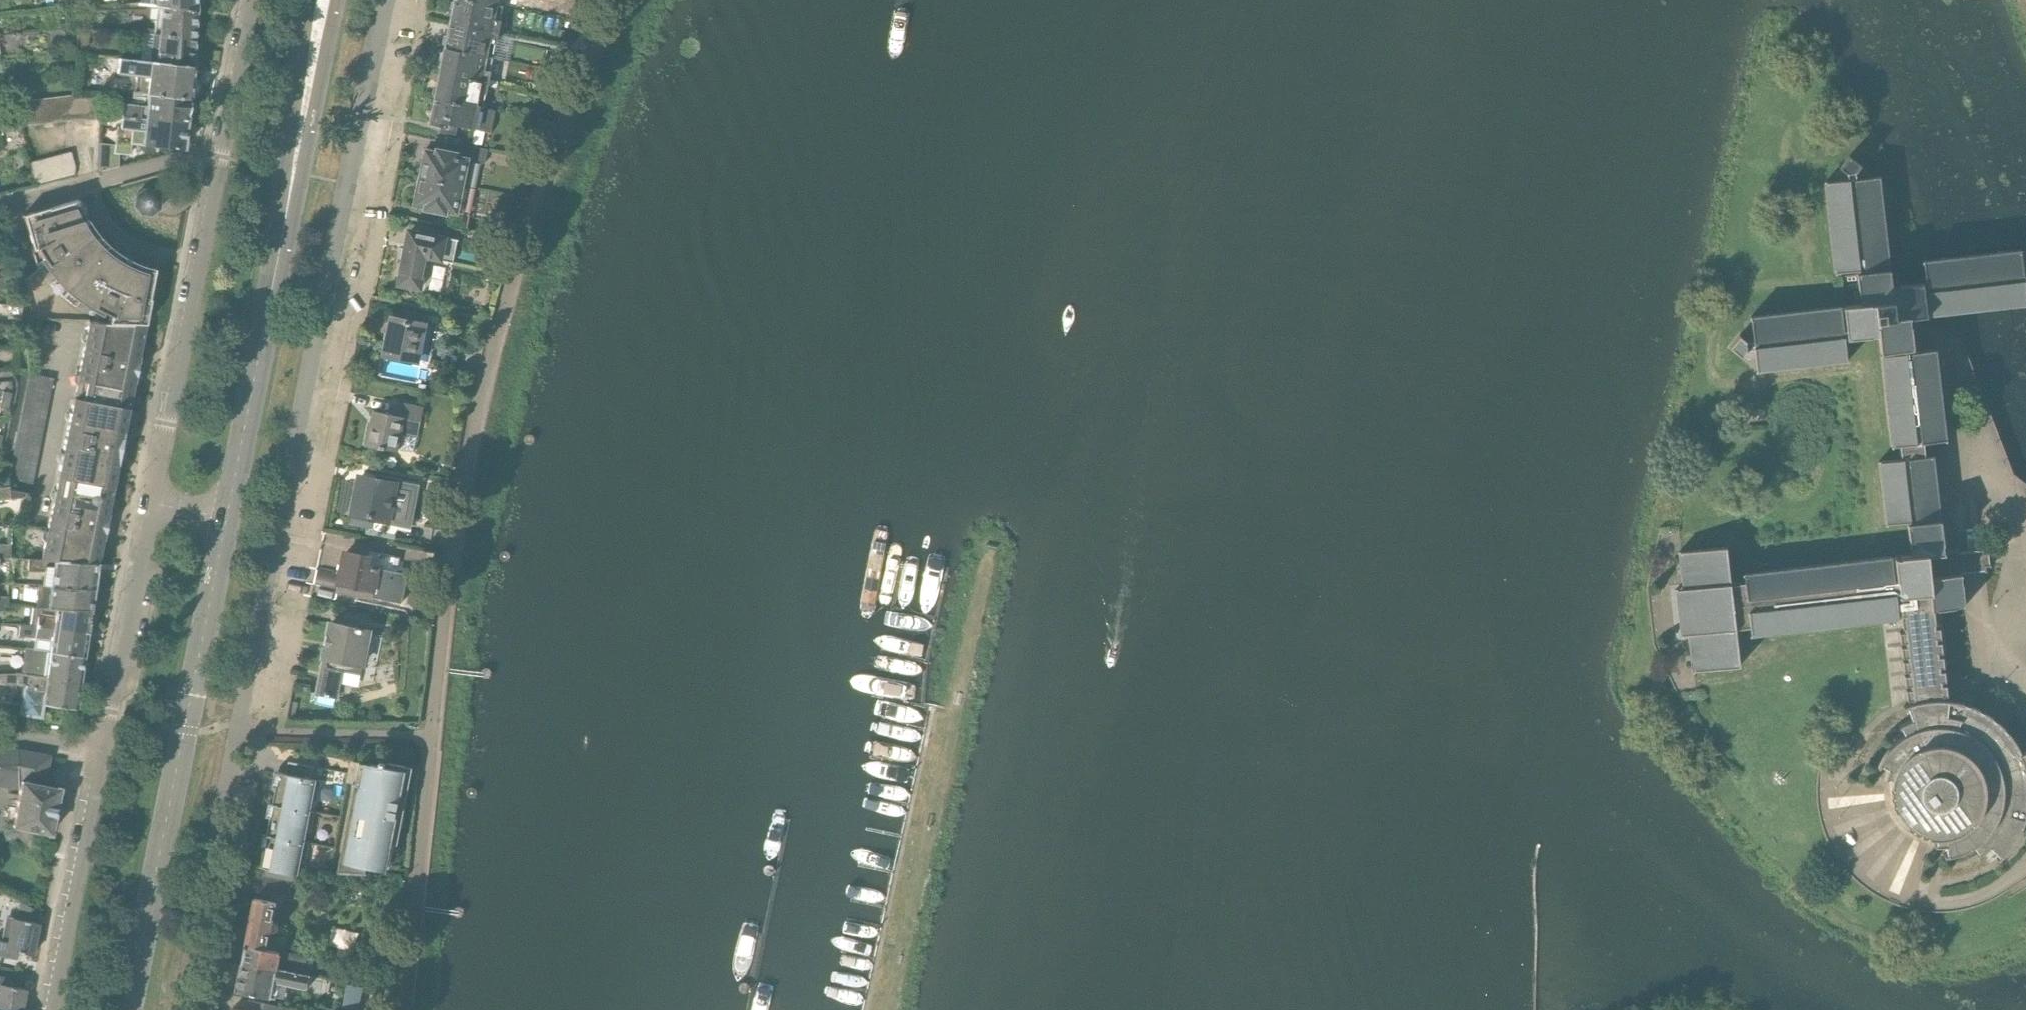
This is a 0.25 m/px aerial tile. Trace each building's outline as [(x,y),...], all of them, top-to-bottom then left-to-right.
[(197,12),(196,0),(145,0),(145,6),(158,7),(197,12)] [(500,35),(521,39),(522,36),(509,34),(510,31),(501,29),(503,21),(501,21),(504,7),(469,0),(458,0),(453,24),(500,35)] [(154,34),(195,38),(197,12),(158,7),(154,34)] [(448,49),(494,58),(497,44),(499,44),(500,35),(453,24),(448,49)] [(141,60),(194,66),(195,38),(154,34),(144,33),(141,60)] [(443,74),(490,86),(499,87),(500,82),(491,80),(493,72),(491,71),(494,58),(448,49),(443,74)] [(138,92),(190,99),(193,76),(194,66),(141,60),(119,58),(117,74),(139,77),(138,92)] [(438,100),(484,108),(487,94),(488,95),(490,86),(443,74),(438,100)] [(121,116),(187,124),(190,99),(138,92),(133,92),(131,104),(123,103),(121,116)] [(74,120),(77,120),(76,95),(74,95),(64,96),(66,121),(74,120)] [(77,120),(89,120),(87,97),(76,95),(77,120)] [(54,123),(66,121),(64,96),(52,98),(54,123)] [(100,121),(101,115),(103,99),(102,99),(87,97),(89,120),(100,121)] [(43,124),(54,123),(52,98),(41,99),(43,124)] [(31,126),(43,124),(41,99),(29,101),(31,126)] [(484,108),(438,100),(433,126),(445,129),(444,134),(453,135),(455,125),(472,128),(472,130),(476,131),(474,142),(484,145),(487,132),(492,133),(496,111),(484,108)] [(20,127),(31,126),(29,101),(13,103),(20,127)] [(187,124),(121,116),(120,126),(116,126),(114,154),(131,155),(132,143),(151,145),(151,146),(184,148),(187,124)] [(422,178),(469,187),(474,160),(487,162),(489,149),(468,145),(465,156),(461,155),(439,151),(439,153),(428,151),(422,178)] [(75,177),(77,169),(72,152),(62,154),(69,178),(75,177)] [(58,180),(69,178),(62,154),(52,157),(58,180)] [(2023,265),(2022,249),(1924,260),(1927,283),(1893,286),(1881,177),(1857,179),(1856,172),(1858,172),(1862,166),(1851,156),(1841,168),(1847,173),(1848,177),(1848,180),(1831,182),(1840,275),(1860,273),(1862,304),(1752,317),(1755,340),(1747,341),(1747,340),(1741,335),(1731,347),(1743,357),(1744,354),(1746,351),(1749,351),(1752,351),(1755,372),(1849,362),(1846,339),(1880,336),(1892,446),(1901,445),(1902,459),(1879,462),(1887,523),(1909,521),(1913,554),(1745,574),(1746,583),(1732,584),(1728,547),(1680,553),(1684,589),(1677,590),(1682,636),(1689,635),(1694,672),(1742,666),(1737,629),(1752,627),(1753,636),(1884,620),(1903,618),(1904,628),(1905,628),(1906,632),(1901,632),(1902,642),(1907,642),(1907,646),(1903,647),(1904,657),(1909,656),(1909,660),(1904,661),(1905,671),(1910,671),(1911,675),(1906,675),(1907,686),(1912,685),(1912,689),(1908,690),(1909,700),(1913,699),(1914,703),(1905,706),(1906,708),(1910,707),(1914,720),(1905,723),(1900,726),(1901,728),(1903,727),(1907,734),(1900,739),(1894,744),(1886,754),(1883,758),(1879,767),(1881,768),(1883,764),(1890,768),(1888,773),(1886,779),(1893,781),(1893,783),(1892,787),(1893,792),(1894,803),(1895,806),(1897,811),(1898,811),(1899,812),(1901,816),(1904,821),(1909,826),(1908,826),(1912,830),(1923,835),(1934,838),(1938,838),(1938,844),(1936,844),(1936,846),(1942,846),(1948,845),(1949,854),(1946,854),(1946,856),(1954,855),(1960,853),(1971,848),(1975,845),(1981,853),(1979,854),(1980,856),(1984,853),(1992,847),(2001,856),(1999,859),(2000,860),(2006,854),(2011,849),(2020,836),(2023,829),(2025,821),(2025,752),(2023,753),(2021,748),(2018,744),(2014,737),(2009,730),(2003,725),(1994,718),(1986,712),(1971,705),(1958,701),(1944,700),(1944,696),(1949,696),(1947,685),(1943,685),(1942,681),(1947,681),(1946,671),(1941,671),(1941,667),(1945,667),(1944,656),(1939,657),(1939,653),(1944,652),(1942,642),(1938,643),(1937,638),(1942,638),(1941,628),(1936,628),(1936,624),(1937,624),(1935,610),(1966,606),(1962,573),(1931,576),(1929,555),(1946,553),(1942,520),(1935,455),(1926,456),(1924,442),(1947,439),(1937,349),(1915,351),(1911,318),(1924,316),(1927,316),(2025,305),(2025,265),(2023,265)] [(47,182),(58,180),(52,157),(41,160),(47,182)] [(36,184),(47,182),(41,160),(30,163),(36,184)] [(469,187),(422,178),(417,204),(428,207),(427,209),(445,213),(443,224),(468,229),(471,214),(464,212),(469,187)] [(154,190),(144,189),(135,195),(134,207),(141,215),(151,216),(160,209),(161,199),(154,190)] [(108,323),(145,325),(150,299),(149,299),(154,269),(135,263),(123,257),(106,245),(93,230),(86,219),(78,201),(49,209),(49,208),(23,216),(33,250),(36,249),(43,259),(43,258),(46,264),(45,265),(49,271),(56,279),(51,284),(61,295),(62,296),(73,305),(78,299),(84,303),(93,309),(94,308),(100,311),(111,317),(108,322),(109,322),(108,323)] [(400,286),(424,291),(427,278),(424,278),(428,260),(444,263),(445,261),(454,263),(459,240),(449,238),(412,230),(400,286)] [(386,354),(422,361),(422,360),(431,362),(440,317),(426,315),(424,324),(394,318),(386,354)] [(1953,337),(1927,316),(1924,316),(1961,345),(2012,475),(2025,487),(2025,484),(2013,474),(1963,343),(1953,337)] [(76,386),(131,397),(145,325),(108,323),(88,322),(76,386)] [(1,400),(9,401),(11,393),(2,391),(1,400)] [(58,476),(112,486),(127,410),(128,410),(128,408),(73,397),(58,476)] [(7,410),(9,401),(1,400),(0,403),(0,408),(7,410)] [(368,446),(413,454),(417,436),(419,437),(425,408),(398,403),(396,416),(375,412),(368,446)] [(41,561),(97,563),(113,486),(112,486),(58,476),(41,561)] [(353,521),(387,528),(388,523),(392,524),(400,484),(362,476),(353,521)] [(0,478),(0,487),(8,486),(7,477),(0,478)] [(10,500),(8,486),(0,487),(0,501),(10,500)] [(0,559),(12,559),(12,545),(0,545),(0,559)] [(371,564),(373,556),(369,555),(370,552),(356,549),(356,555),(346,553),(339,590),(404,603),(409,575),(381,569),(382,566),(371,564)] [(93,589),(97,563),(41,561),(28,560),(28,571),(44,572),(43,585),(93,589)] [(37,605),(90,610),(93,589),(43,585),(39,585),(37,605)] [(8,608),(8,597),(0,597),(0,607),(8,608)] [(31,625),(87,633),(88,626),(93,624),(94,616),(90,613),(90,610),(37,605),(37,607),(34,607),(31,625)] [(318,694),(339,699),(344,672),(361,675),(363,668),(366,669),(374,629),(357,626),(358,619),(348,617),(345,626),(332,623),(318,694)] [(50,652),(84,657),(85,652),(88,652),(90,651),(91,645),(89,643),(86,642),(87,633),(31,625),(21,624),(19,636),(51,641),(50,652)] [(28,675),(80,682),(84,657),(50,652),(48,664),(29,661),(28,675)] [(28,675),(10,673),(0,674),(0,703),(21,706),(19,716),(42,719),(44,704),(77,709),(80,682),(28,675)] [(19,789),(12,826),(51,834),(55,815),(60,816),(62,808),(56,806),(60,788),(45,785),(51,756),(20,750),(0,752),(0,787),(19,789)] [(277,787),(274,804),(312,811),(312,808),(314,801),(318,802),(319,795),(322,781),(313,779),(315,767),(290,762),(287,774),(276,772),(273,786),(277,787)] [(338,871),(338,873),(368,874),(368,872),(367,872),(368,867),(390,868),(410,767),(381,762),(380,766),(359,762),(357,775),(350,774),(350,773),(348,773),(346,783),(355,785),(339,871),(338,871)] [(313,830),(315,819),(316,812),(312,811),(274,804),(270,803),(268,810),(267,817),(271,818),(267,835),(305,842),(308,832),(312,833),(313,830)] [(306,864),(307,856),(310,843),(305,842),(267,835),(264,834),(261,848),(265,848),(261,867),(299,875),(302,863),(306,864)] [(2008,898),(2010,900),(2025,889),(2025,886),(2008,898)] [(246,945),(269,949),(272,931),(279,932),(281,923),(275,922),(278,902),(255,898),(246,945)] [(17,959),(19,952),(33,955),(39,923),(12,918),(7,942),(0,940),(0,955),(17,959)] [(242,961),(311,975),(314,958),(269,949),(246,945),(242,961)] [(311,975),(242,961),(236,991),(276,1000),(279,983),(309,988),(311,975)] [(0,977),(0,1009),(22,1009),(26,989),(12,987),(13,980),(0,977)] [(281,1006),(255,1001),(254,1009),(280,1009),(281,1006)]
